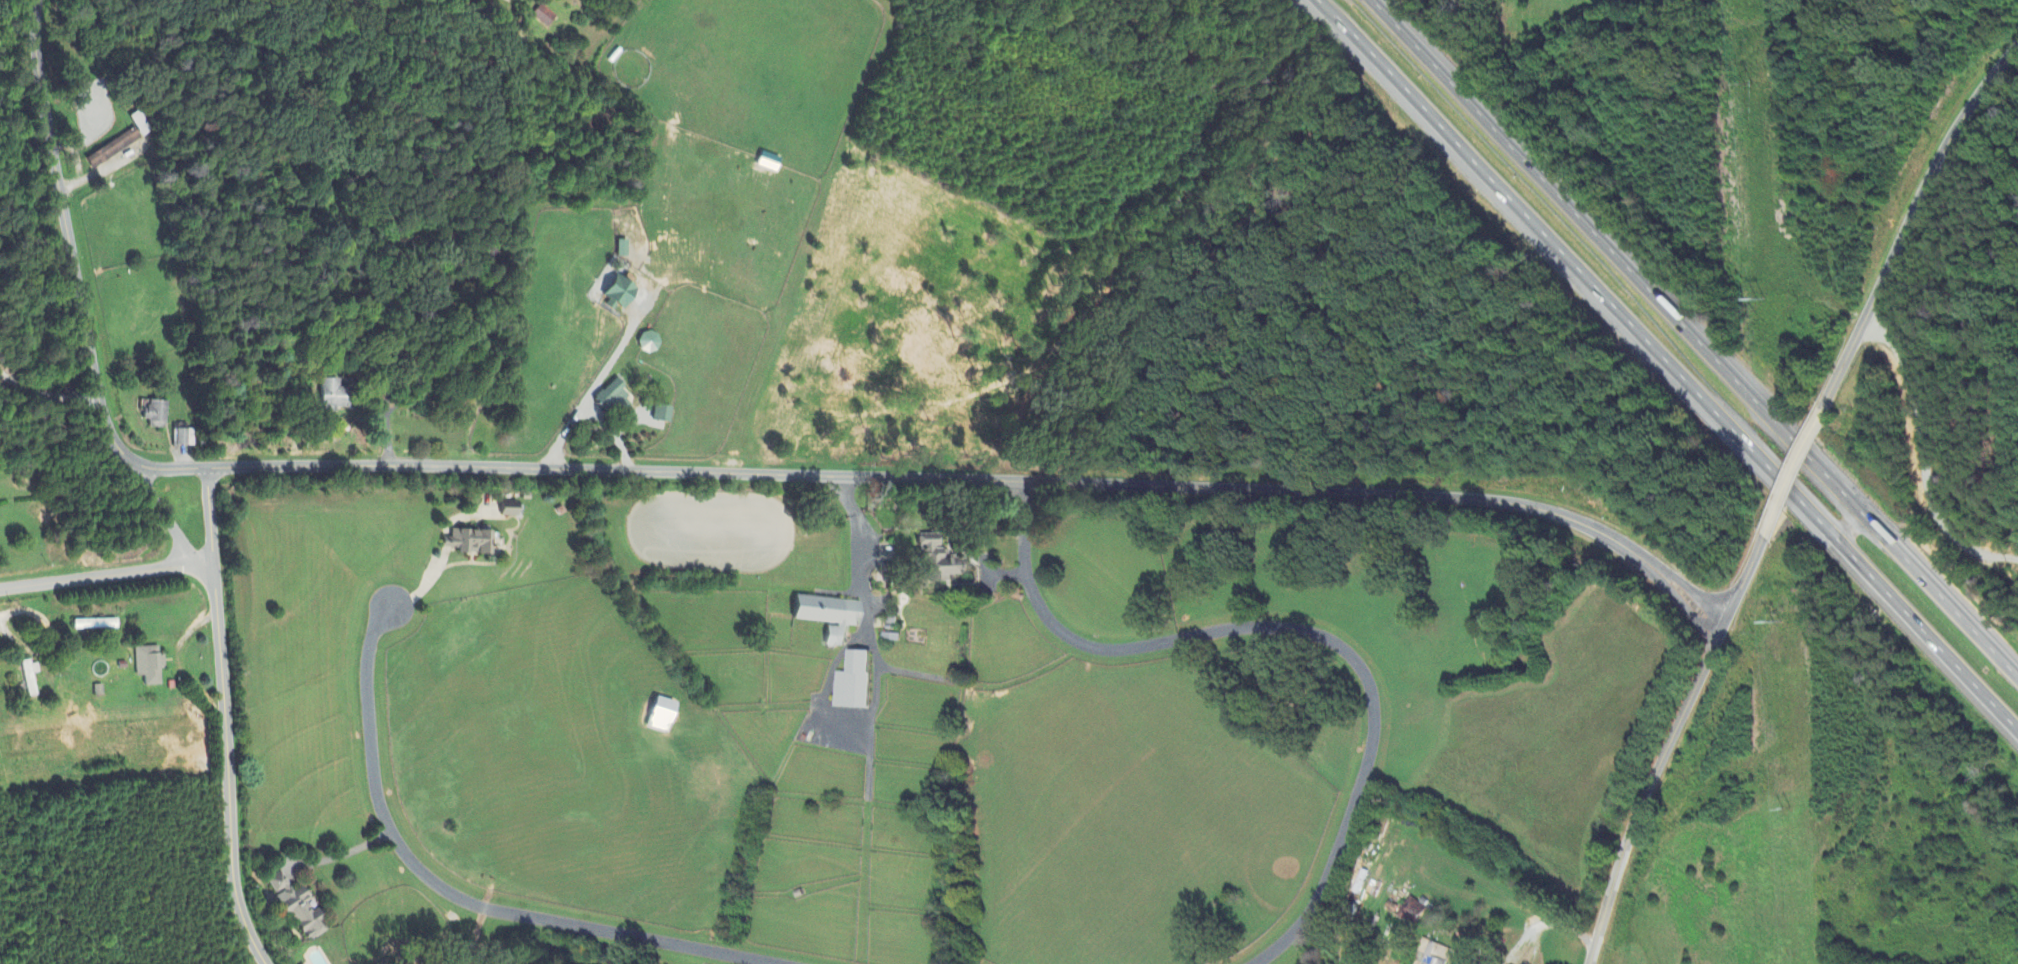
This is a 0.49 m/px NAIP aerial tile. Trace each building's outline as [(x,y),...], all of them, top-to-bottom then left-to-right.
[(547,28),(555,17),(541,5),(532,16),(547,28)] [(85,160),(93,171),(141,139),(134,128),(85,160)] [(777,172),(781,158),(760,153),(757,167),(777,172)] [(605,306),(614,311),(617,306),(624,310),(637,288),(615,275),(603,296),(609,300),(605,306)] [(638,336),(642,354),(660,350),(656,332),(638,336)] [(338,388),(338,380),(321,380),(321,413),(337,413),(337,408),(347,408),(347,388),(338,388)] [(592,400),(602,411),(612,403),(617,408),(631,397),(616,380),(592,400)] [(167,402),(149,401),(149,409),(142,409),(142,420),(149,420),(148,429),(166,429),(167,402)] [(670,424),(672,408),(655,406),(653,422),(670,424)] [(194,447),(194,430),(175,430),(175,447),(194,447)] [(517,518),(517,502),(501,501),(500,517),(517,518)] [(492,529),(445,529),(444,547),(456,547),(456,553),(492,553),(492,529)] [(966,577),(967,555),(939,554),(939,537),(917,536),(916,576),(966,577)] [(844,645),(846,624),(860,625),(862,600),(795,594),(793,621),(827,624),(825,643),(844,645)] [(116,619),(74,619),(74,627),(116,627),(116,619)] [(162,684),(161,645),(135,645),(135,675),(143,675),(144,684),(162,684)] [(835,706),(868,707),(870,649),(849,649),(848,671),(835,671),(835,706)] [(22,660),(27,695),(36,693),(33,671),(35,671),(33,658),(22,660)] [(647,726),(668,733),(677,702),(656,696),(647,726)] [(327,928),(304,884),(293,890),(282,870),(269,877),(303,941),(327,928)] [(1429,908),(1412,895),(1394,917),(1410,931),(1429,908)] [(1431,942),(1424,963),(1448,963),(1453,949),(1431,942)]
